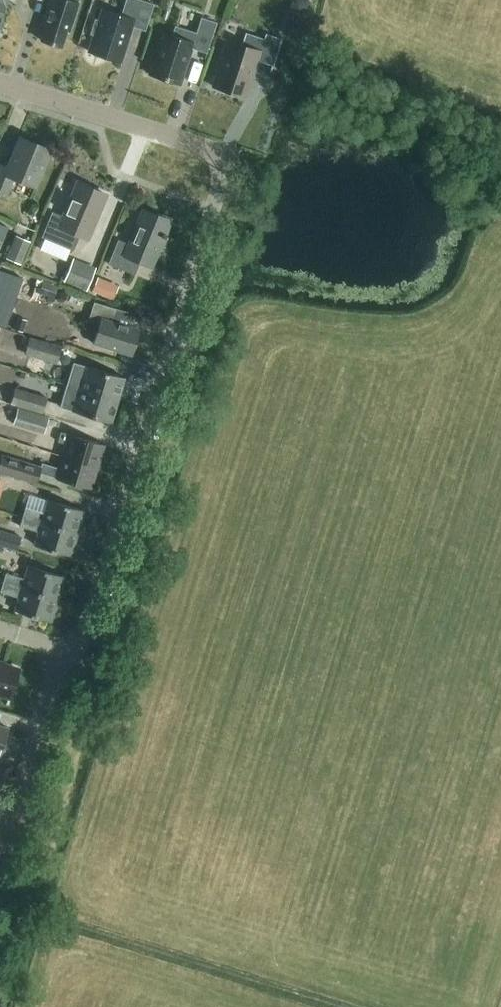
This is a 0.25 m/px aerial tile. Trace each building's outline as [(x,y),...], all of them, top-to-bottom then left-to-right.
[(5,11),(8,0),(0,0),(0,9),(5,11)] [(42,22),(45,23),(40,39),(61,46),(66,30),(69,31),(78,2),(77,2),(78,0),(50,0),(42,22)] [(153,4),(142,0),(125,0),(121,14),(102,8),(88,51),(120,61),(131,26),(145,30),(153,4)] [(204,59),(216,22),(201,17),(196,32),(174,25),(171,35),(163,32),(157,50),(154,49),(150,60),(153,61),(149,74),(179,84),(191,48),(206,52),(204,58),(204,59)] [(263,39),(245,33),(241,45),(228,40),(221,61),(218,60),(215,70),(218,71),(213,86),(245,97),(257,60),(271,65),(269,71),(270,71),(280,39),(265,34),(263,39)] [(50,149),(20,137),(8,167),(0,164),(0,194),(6,196),(13,177),(35,186),(50,149)] [(88,238),(106,194),(76,182),(62,216),(52,211),(41,237),(65,247),(73,250),(80,234),(88,238)] [(151,265),(169,220),(143,209),(129,244),(118,239),(108,263),(134,274),(140,261),(151,265)] [(6,258),(21,264),(30,241),(16,235),(6,258)] [(86,290),(96,267),(73,257),(63,281),(86,290)] [(112,299),(119,285),(98,276),(92,290),(112,299)] [(131,354),(139,329),(113,321),(117,308),(94,302),(87,322),(98,326),(93,343),(131,354)] [(56,363),(61,345),(29,336),(24,354),(56,363)] [(80,388),(117,399),(124,377),(73,362),(70,371),(84,375),(80,388)] [(43,412),(47,396),(15,387),(10,403),(43,412)] [(111,422),(117,399),(80,388),(76,401),(62,397),(59,406),(111,422)] [(44,433),(49,416),(18,407),(13,424),(44,433)] [(62,456),(97,466),(104,444),(60,431),(57,441),(65,444),(62,456)] [(62,456),(58,468),(41,463),(40,467),(1,455),(0,459),(0,472),(35,483),(38,473),(90,488),(97,466),(62,456)] [(22,516),(77,533),(84,510),(47,499),(44,512),(25,507),(22,516)] [(70,555),(77,533),(22,516),(19,526),(38,531),(34,544),(70,555)] [(21,537),(0,530),(0,543),(17,549),(21,537)] [(2,582),(57,599),(64,576),(28,565),(24,578),(5,573),(2,582)] [(57,599),(2,582),(0,590),(0,592),(18,597),(14,610),(51,621),(57,599)] [(18,668),(0,663),(0,694),(9,697),(18,668)]
